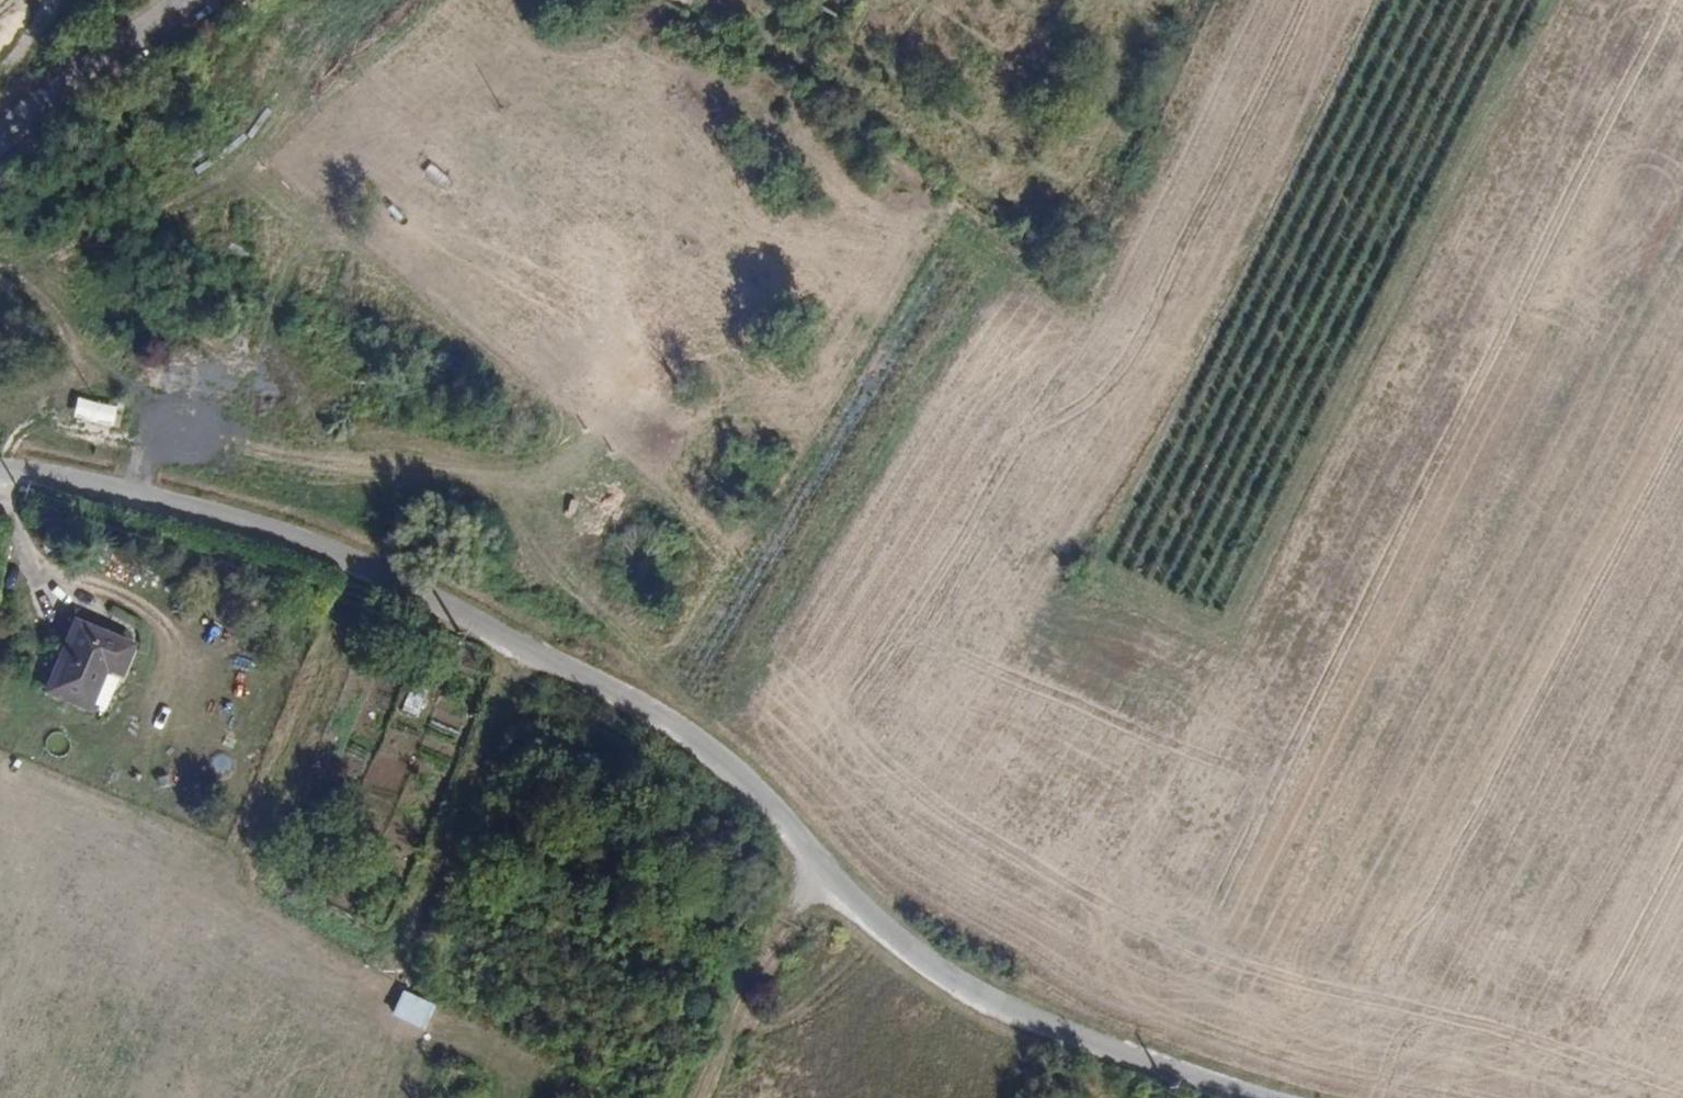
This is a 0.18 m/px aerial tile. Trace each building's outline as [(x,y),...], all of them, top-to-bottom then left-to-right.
[(88,422),(112,428),(117,409),(76,399),(69,429),(85,433),(88,422)] [(129,645),(72,621),(44,690),(86,706),(102,666),(118,672),(129,645)]
